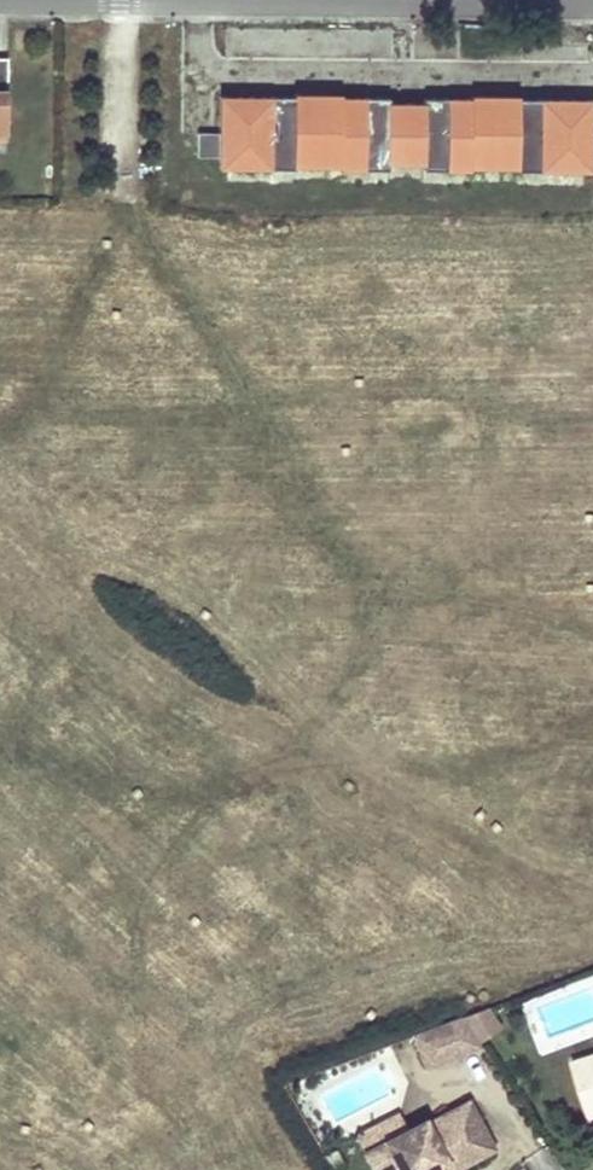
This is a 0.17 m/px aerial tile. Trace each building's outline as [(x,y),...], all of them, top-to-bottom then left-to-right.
[(471,168),(518,168),(518,172),(591,172),(592,101),(518,100),(519,98),(471,97),(471,99),(423,99),(423,104),(388,104),(388,99),(341,98),(341,96),(294,96),(294,98),(220,98),(220,167),(220,169),(294,169),(294,167),(341,167),(341,170),(388,170),(388,164),(423,165),(423,167),(423,171),(471,171),(471,168)] [(196,134),(196,158),(215,158),(215,134),(196,134)] [(460,1016),(421,1031),(444,1066),(479,1043),(460,1016)] [(572,1061),(589,1116),(592,1114),(592,1055),(572,1061)] [(364,1150),(373,1169),(433,1169),(434,1168),(445,1164),(448,1169),(450,1169),(492,1150),(470,1103),(427,1124),(425,1120),(407,1129),(364,1150)] [(356,1132),(364,1150),(407,1129),(399,1111),(356,1132)]
